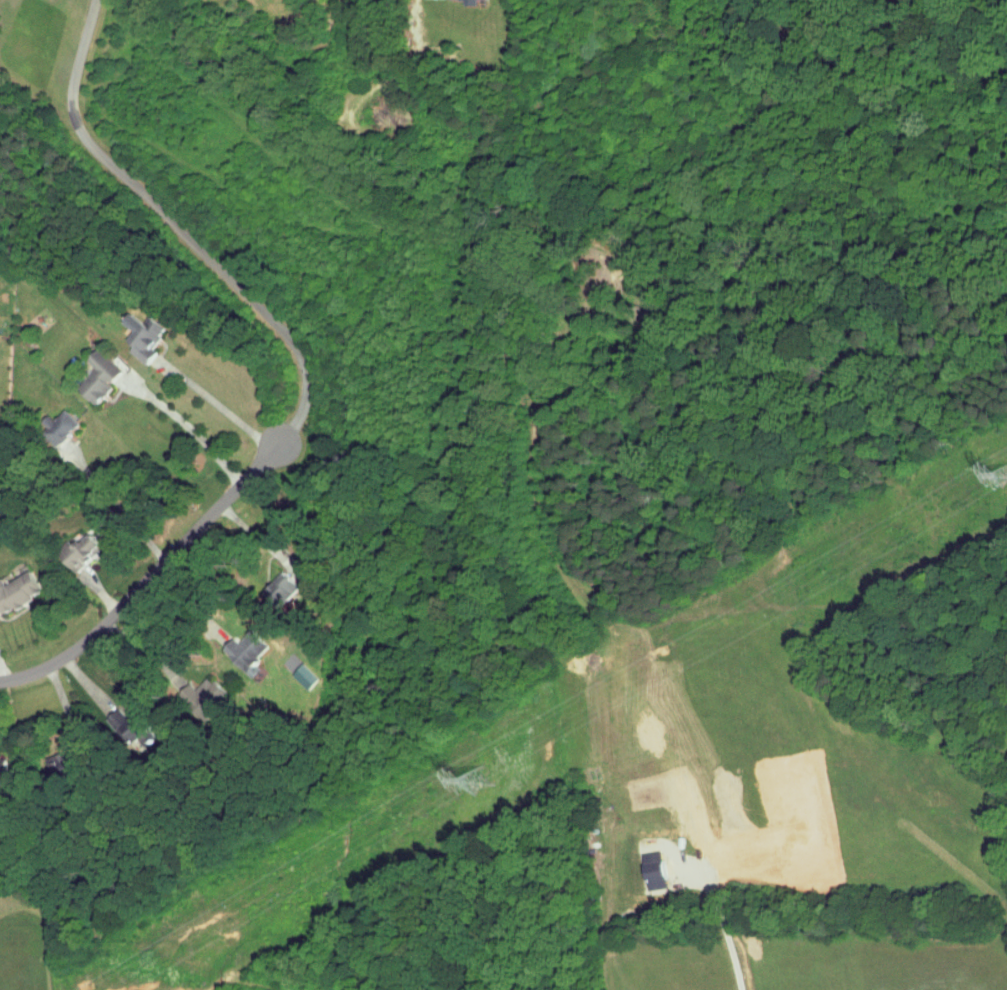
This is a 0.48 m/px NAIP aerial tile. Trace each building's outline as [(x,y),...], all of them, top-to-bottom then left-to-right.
[(94,368),(76,388),(95,405),(110,387),(108,385),(121,370),(96,348),(85,360),(94,368)] [(79,425),(64,409),(40,431),(55,446),(79,425)] [(102,550),(89,534),(80,541),(77,538),(70,543),(69,541),(56,552),(73,573),(102,550)] [(0,579),(0,616),(41,593),(28,571),(3,585),(0,579)] [(279,607),(298,588),(282,571),(262,590),(279,607)] [(237,642),(231,637),(220,649),(250,678),(259,668),(253,662),(267,646),(249,629),(237,642)] [(195,689),(184,680),(175,691),(206,719),(227,694),(206,676),(195,689)] [(645,890),(664,888),(661,855),(642,857),(645,890)]
